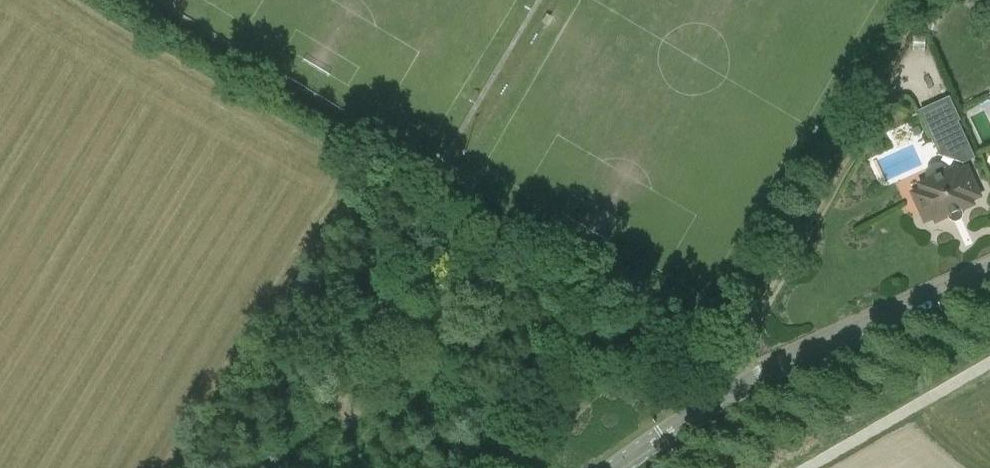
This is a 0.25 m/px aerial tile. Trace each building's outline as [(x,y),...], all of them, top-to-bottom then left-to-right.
[(935,130),(948,158),(971,148),(958,119),(935,130)] [(956,167),(947,171),(945,166),(940,163),(936,162),(929,165),(926,169),(926,175),(928,180),(920,184),(922,188),(913,192),(925,220),(934,216),(936,220),(973,204),(971,199),(980,195),(967,168),(958,172),(956,167)]
